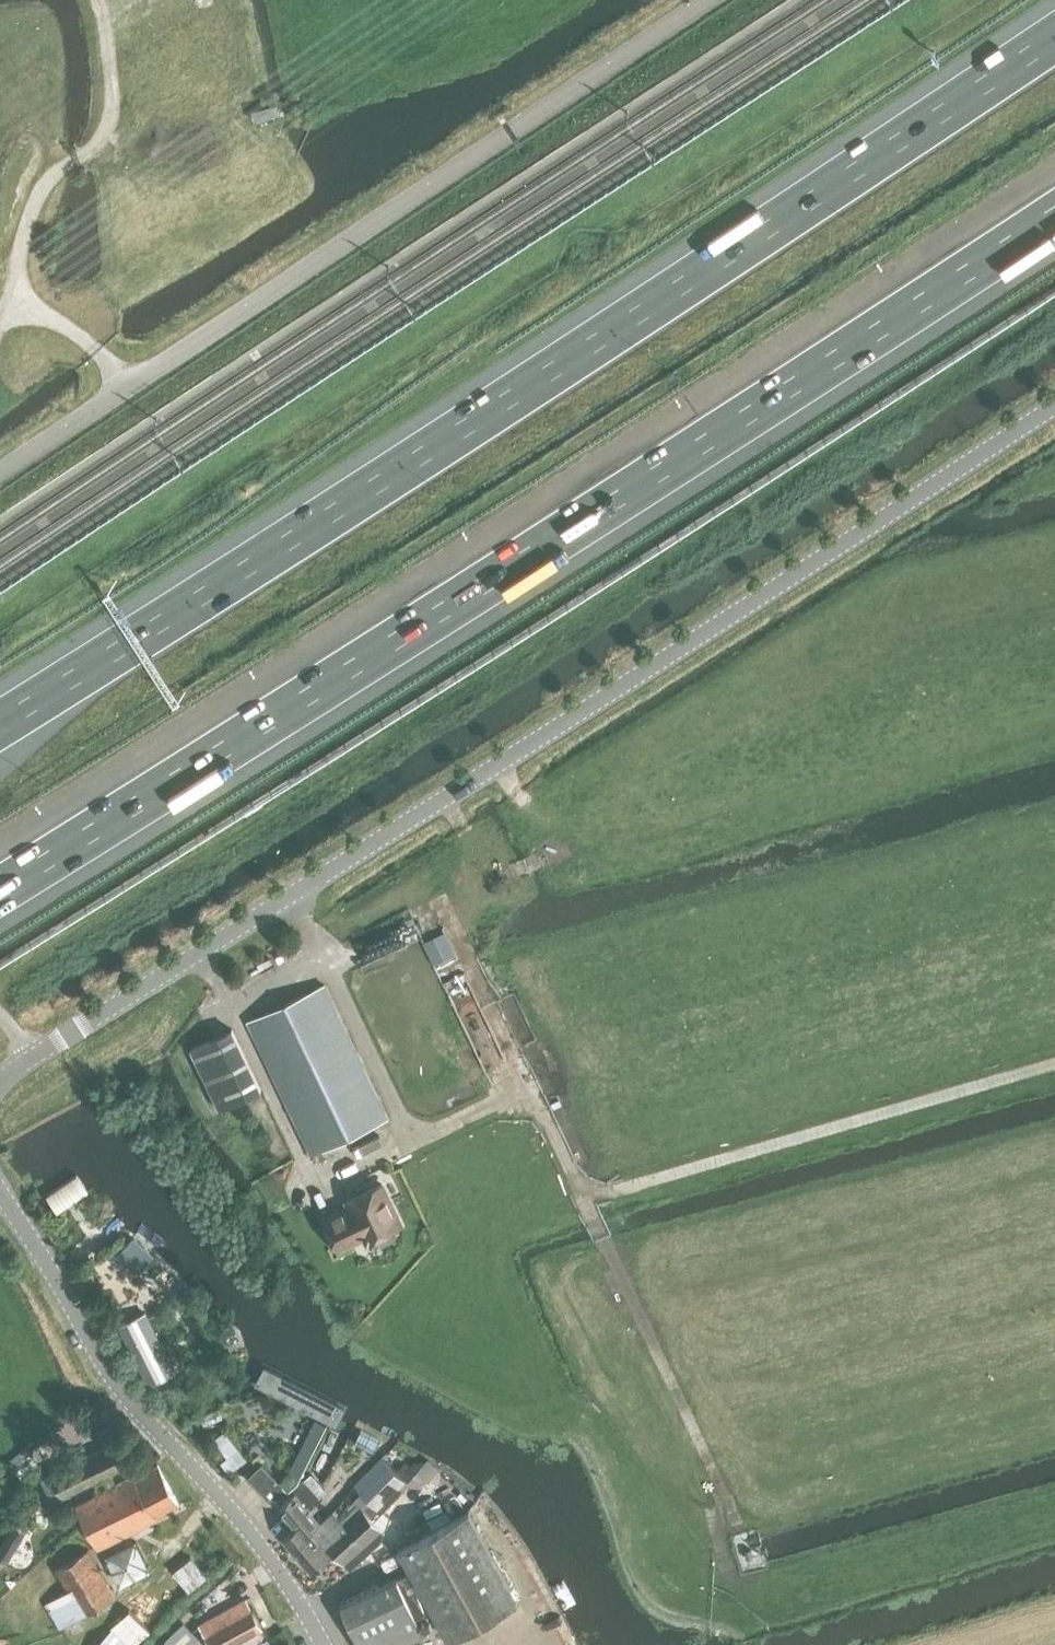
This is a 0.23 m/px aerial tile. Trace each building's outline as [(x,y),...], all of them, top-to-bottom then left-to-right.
[(311,1153),(388,1116),(325,984),(248,1020),(311,1153)] [(220,1109),(262,1089),(232,1028),(191,1048),(220,1109)] [(75,1174),(46,1194),(58,1210),(86,1190),(75,1174)] [(401,1223),(381,1183),(348,1199),(351,1204),(323,1218),(337,1247),(365,1234),(367,1240),(374,1236),(376,1241),(381,1243),(395,1237),(397,1231),(395,1227),(401,1223)] [(145,1310),(119,1323),(143,1369),(150,1384),(175,1370),(168,1356),(145,1310)] [(333,1424),(341,1406),(258,1369),(250,1387),(333,1424)] [(225,1429),(214,1437),(228,1455),(239,1447),(225,1429)] [(361,1429),(355,1440),(374,1450),(380,1439),(361,1429)] [(63,1495),(102,1476),(105,1482),(113,1478),(110,1472),(127,1463),(116,1441),(52,1473),(42,1478),(53,1500),(63,1495)] [(29,1444),(10,1456),(16,1465),(35,1453),(29,1444)] [(430,1452),(427,1458),(423,1461),(414,1460),(409,1465),(392,1446),(381,1457),(355,1484),(360,1488),(359,1489),(361,1492),(352,1501),(371,1518),(406,1482),(424,1483),(442,1461),(430,1452)] [(285,1485),(262,1462),(248,1476),(271,1499),(285,1485)] [(116,1484),(113,1478),(105,1482),(108,1488),(76,1503),(98,1546),(179,1505),(158,1463),(116,1484)] [(313,1526),(318,1521),(312,1513),(320,1505),(317,1501),(322,1497),(305,1477),(291,1488),(294,1492),(280,1504),(297,1524),(284,1535),(293,1546),(291,1547),(290,1553),(293,1557),(299,1557),(300,1555),(312,1569),(334,1551),(313,1526)] [(320,1523),(318,1521),(313,1526),(334,1551),(349,1568),(382,1539),(384,1530),(371,1518),(352,1501),(336,1515),(333,1512),(320,1523)] [(518,1599),(470,1510),(400,1548),(412,1569),(432,1606),(449,1637),(518,1599)] [(26,1530),(12,1523),(0,1544),(0,1577),(26,1530)] [(135,1539),(105,1554),(119,1583),(150,1567),(135,1539)] [(61,1628),(115,1595),(88,1548),(57,1567),(69,1588),(46,1601),(61,1628)] [(188,1587),(206,1573),(190,1553),(172,1568),(188,1587)] [(432,1606),(412,1569),(340,1600),(361,1644),(394,1644),(425,1631),(417,1615),(432,1606)] [(263,1627),(246,1597),(199,1623),(212,1644),(229,1644),(263,1627)] [(129,1644),(131,1644),(149,1626),(130,1608),(111,1627),(112,1628),(129,1644)] [(164,1644),(190,1644),(200,1636),(184,1619),(167,1635),(164,1644)] [(95,1644),(129,1644),(112,1628),(95,1644)]
